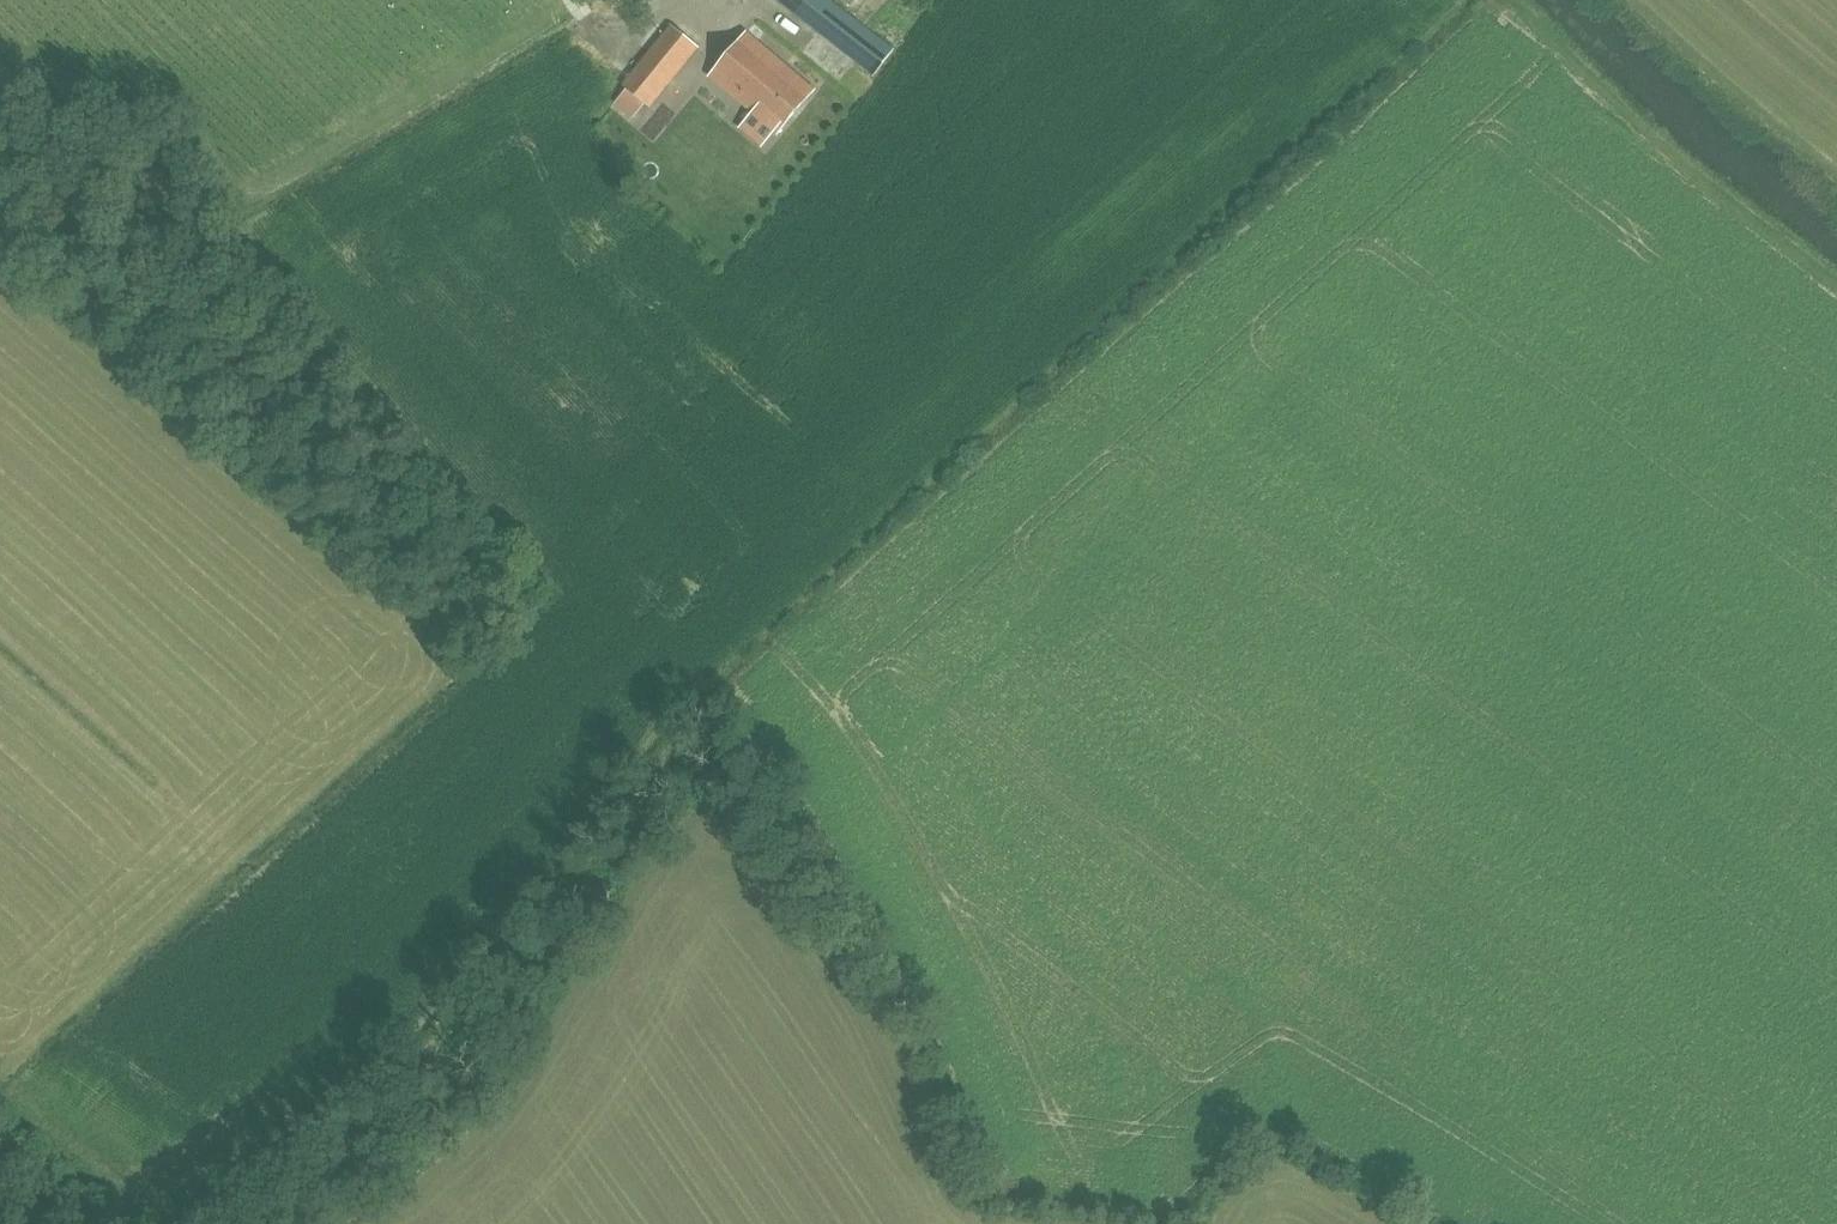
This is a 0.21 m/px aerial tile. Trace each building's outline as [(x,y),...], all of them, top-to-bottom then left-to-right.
[(644,11),(663,0),(637,0),(644,11)] [(832,0),(777,0),(875,76),(896,50),(832,0)] [(623,86),(646,104),(651,108),(701,48),(673,25),(623,86)] [(817,88),(774,53),(714,77),(780,132),(817,88)]
